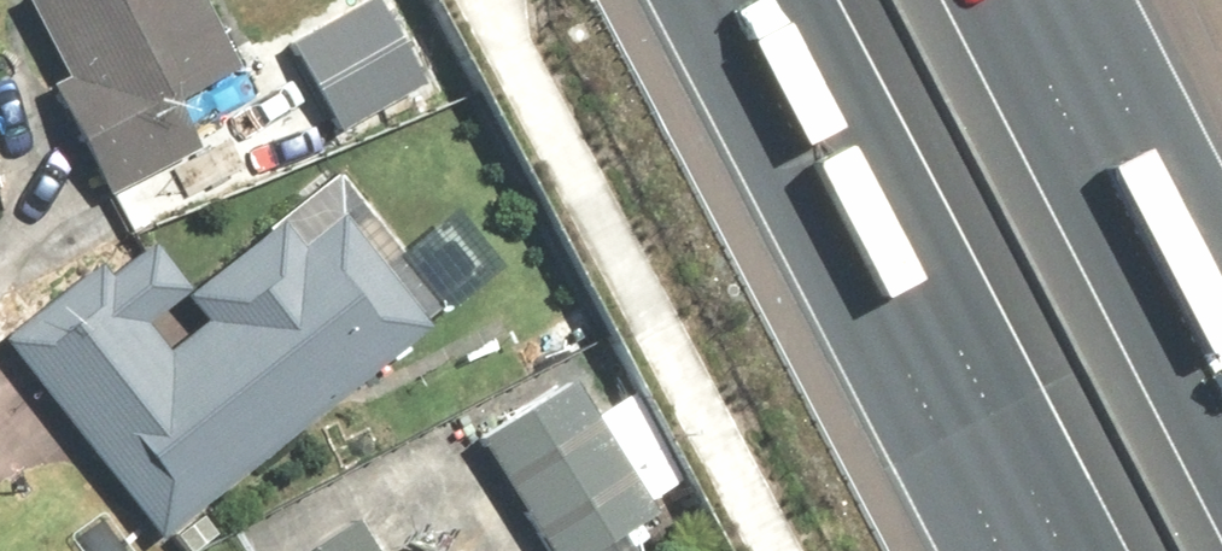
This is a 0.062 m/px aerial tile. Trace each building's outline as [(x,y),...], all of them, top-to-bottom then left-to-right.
[(114,175),(193,139),(171,91),(243,58),(216,0),(35,0),(114,175)] [(284,37),(334,130),(431,78),(390,0),(354,0),(284,37)] [(106,246),(8,323),(160,514),(421,310),(320,184),(206,274),(172,231),(124,269),(106,246)] [(570,373),(481,428),(556,549),(646,494),(570,373)] [(302,550),(382,550),(361,518),(302,550)]
